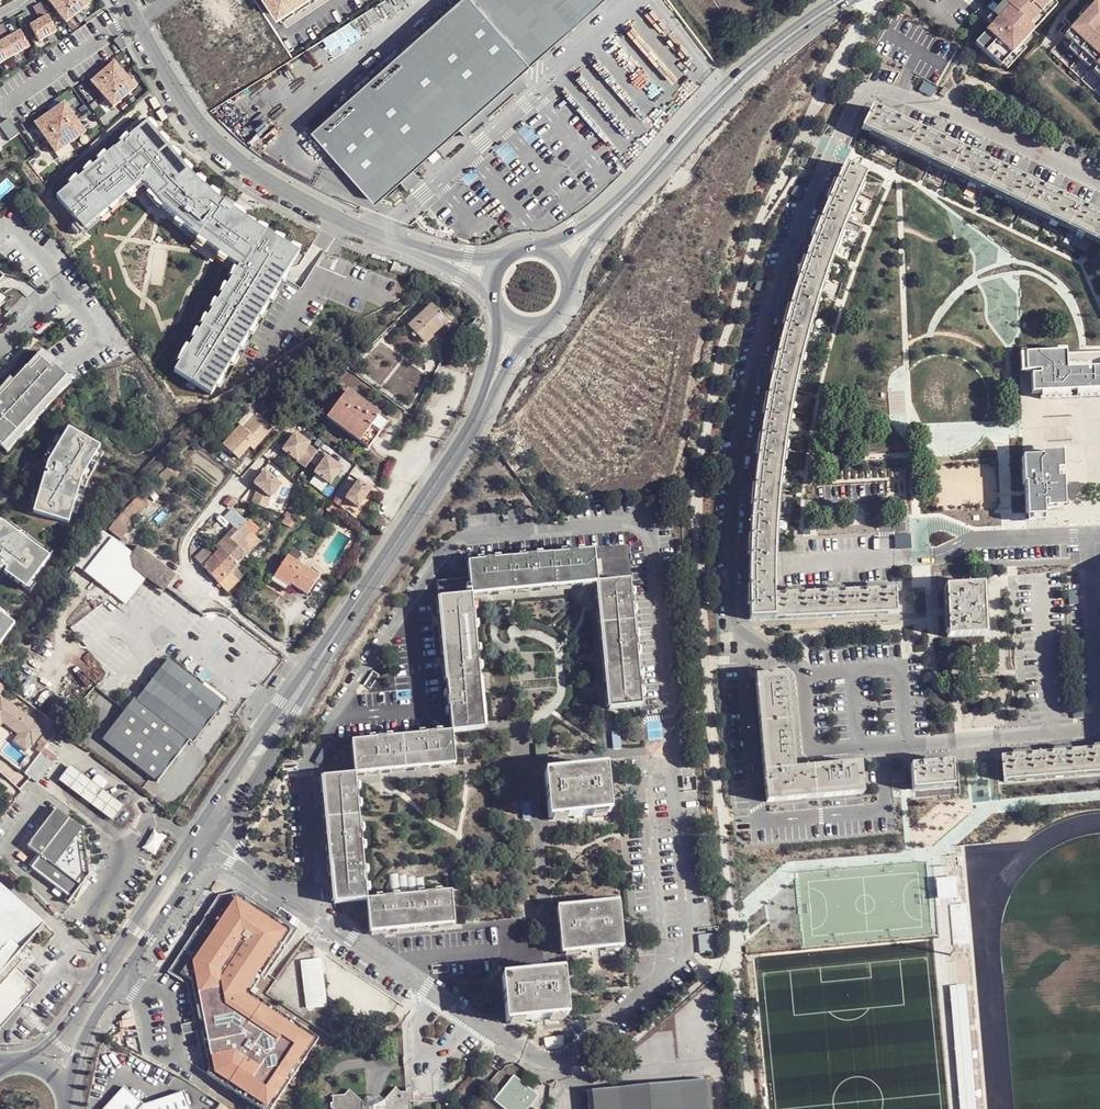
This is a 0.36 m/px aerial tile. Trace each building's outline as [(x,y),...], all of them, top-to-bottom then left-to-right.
[(66,24),(89,4),(86,0),(46,0),(66,24)] [(276,14),(289,6),(298,0),(267,0),(276,14)] [(300,0),(298,0),(289,6),(297,17),(307,10),(300,0)] [(307,10),(323,0),(300,0),(307,10)] [(529,63),(473,0),(456,0),(310,130),(373,200),(529,63)] [(529,63),(600,0),(473,0),(529,63)] [(974,43),(1001,66),(1059,0),(1011,0),(974,43)] [(1098,1),(1072,29),(1088,44),(1099,30),(1099,3),(1098,1)] [(56,33),(39,4),(32,8),(39,20),(29,26),(39,42),(56,33)] [(297,17),(289,6),(276,14),(284,25),(297,17)] [(907,18),(900,13),(895,20),(897,22),(902,24),(906,19),(907,18)] [(0,26),(0,38),(11,58),(29,48),(19,32),(9,37),(2,25),(0,26)] [(1088,44),(1099,55),(1099,30),(1088,44)] [(125,48),(120,36),(113,41),(120,52),(125,48)] [(0,38),(0,64),(11,58),(0,38)] [(113,63),(90,83),(112,107),(135,87),(113,63)] [(947,90),(943,88),(939,95),(944,97),(947,90)] [(154,98),(149,101),(154,110),(159,107),(154,98)] [(32,123),(54,155),(85,132),(61,103),(32,123)] [(861,130),(1099,245),(1099,217),(1092,213),(1052,193),(1011,174),(971,154),(931,135),(890,115),(872,107),(861,130)] [(161,110),(156,113),(162,122),(167,119),(161,110)] [(8,119),(0,124),(0,128),(9,141),(19,134),(8,119)] [(209,396),(297,254),(247,224),(210,194),(181,165),(146,123),(57,196),(84,229),(139,183),(166,213),(200,240),(236,268),(174,372),(209,396)] [(751,618),(774,617),(774,595),(774,587),(774,563),(775,531),(776,504),(778,480),(781,459),(786,428),(790,405),(795,382),(801,358),(807,334),(817,300),(823,280),(833,253),(866,175),(844,164),(833,188),(816,229),(802,267),(788,312),(776,358),(767,400),(767,468),(754,491),(750,541),(749,594),(751,618)] [(338,294),(329,295),(331,310),(341,308),(338,294)] [(416,338),(441,320),(433,308),(408,326),(416,338)] [(1024,351),(1024,370),(1029,370),(1030,391),(1038,391),(1038,395),(1099,393),(1099,366),(1090,366),(1090,362),(1065,363),(1065,350),(1024,351)] [(5,447),(68,377),(56,366),(54,369),(43,359),(32,371),(29,368),(0,399),(0,443),(5,447)] [(368,448),(387,423),(347,391),(326,417),(368,448)] [(240,425),(223,443),(238,457),(250,445),(255,439),(259,442),(272,428),(257,413),(244,428),(240,425)] [(71,429),(51,463),(48,471),(51,472),(50,476),(47,475),(36,513),(71,524),(85,479),(88,473),(84,471),(88,464),(92,467),(103,448),(71,429)] [(310,443),(295,432),(286,444),(301,455),(309,444),(310,443)] [(255,439),(250,445),(253,448),(259,442),(255,439)] [(309,444),(301,455),(310,460),(317,450),(309,444)] [(655,446),(648,451),(653,458),(659,453),(655,446)] [(518,454),(507,463),(513,472),(525,463),(518,454)] [(1043,518),(1043,510),(1058,509),(1055,455),(1034,456),(1034,458),(1025,458),(1026,469),(1021,469),(1022,486),(1024,486),(1025,518),(1043,518)] [(327,456),(315,472),(331,484),(343,468),(327,456)] [(265,470),(254,482),(270,497),(281,484),(265,470)] [(360,481),(346,498),(358,507),(372,490),(360,481)] [(270,497),(258,486),(252,502),(266,507),(270,497)] [(109,530),(122,538),(128,530),(126,528),(132,521),(131,520),(138,510),(130,505),(124,511),(122,514),(116,523),(115,522),(109,530)] [(332,519),(338,510),(330,505),(324,513),(332,519)] [(302,522),(308,515),(298,507),(292,515),(302,522)] [(29,589),(52,557),(3,522),(0,526),(0,568),(3,570),(6,567),(10,570),(7,573),(29,589)] [(87,573),(111,591),(130,565),(147,578),(164,591),(167,587),(175,577),(154,557),(137,547),(133,553),(113,539),(87,573)] [(220,549),(213,556),(221,565),(218,567),(223,573),(226,569),(230,573),(238,565),(236,562),(245,554),(236,544),(228,552),(225,555),(220,549)] [(222,546),(220,549),(225,555),(228,552),(222,546)] [(471,589),(596,580),(594,547),(571,549),(533,552),(488,555),(468,557),(470,573),(471,589)] [(291,582),(287,587),(305,599),(319,577),(287,555),(276,572),(291,582)] [(221,565),(213,556),(202,566),(218,584),(230,573),(226,569),(223,573),(218,567),(221,565)] [(130,565),(111,591),(127,604),(147,578),(130,565)] [(285,590),(287,587),(291,582),(276,572),(270,579),(285,590)] [(218,584),(228,593),(239,582),(230,573),(218,584)] [(438,592),(471,589),(470,573),(436,575),(438,592)] [(629,577),(596,580),(606,705),(639,703),(637,680),(634,641),(630,597),(629,577)] [(945,586),(947,638),(984,636),(981,585),(945,586)] [(482,725),(471,589),(438,592),(439,614),(443,655),(446,697),(448,727),(482,725)] [(774,595),(774,617),(775,619),(896,614),(895,590),(774,595)] [(17,624),(0,612),(0,648),(17,624)] [(729,633),(727,633),(721,633),(721,641),(730,641),(729,633)] [(188,743),(192,747),(224,705),(165,660),(134,699),(132,698),(100,738),(156,783),(188,743)] [(755,677),(766,802),(862,794),(860,764),(838,766),(800,769),(794,770),(792,748),(788,695),(786,674),(755,677)] [(4,721),(19,732),(32,743),(34,744),(47,728),(2,693),(0,695),(0,726),(4,721)] [(451,760),(448,727),(422,730),(374,733),(349,735),(352,768),(451,760)] [(19,732),(14,739),(27,749),(32,743),(19,732)] [(536,748),(537,760),(548,759),(547,746),(536,748)] [(1061,753),(1021,756),(1002,758),(1004,782),(1099,773),(1099,749),(1061,753)] [(910,765),(912,790),(953,786),(951,762),(930,764),(910,765)] [(70,766),(60,779),(113,818),(122,805),(91,782),(70,766)] [(543,771),(547,815),(608,810),(604,766),(572,769),(543,771)] [(362,893),(352,768),(320,770),(322,791),(325,832),(327,853),(328,875),(330,896),(362,893)] [(91,782),(102,790),(107,783),(106,780),(99,774),(96,775),(91,782)] [(66,903),(87,875),(80,829),(53,809),(25,846),(38,856),(29,868),(67,896),(64,900),(66,903)] [(164,837),(152,830),(140,849),(153,856),(164,837)] [(26,858),(18,852),(15,857),(23,862),(26,858)] [(0,987),(16,968),(24,959),(18,953),(43,923),(0,885),(0,986),(0,987)] [(447,887),(362,893),(365,926),(388,925),(433,921),(449,920),(447,887)] [(291,933),(233,895),(230,899),(288,936),(291,933)] [(205,922),(193,941),(183,957),(246,997),(288,936),(230,899),(227,903),(212,927),(205,922)] [(556,904),(559,950),(592,947),(620,945),(617,900),(556,904)] [(218,903),(205,922),(212,927),(227,903),(218,903)] [(697,934),(698,953),(719,952),(718,933),(697,934)] [(81,960),(76,955),(70,963),(76,967),(81,960)] [(170,976),(189,988),(208,1075),(205,1079),(251,1108),(273,1108),(316,1043),(246,997),(183,957),(170,976)] [(318,960),(302,962),(307,1007),(325,1005),(322,975),(320,975),(318,960)] [(4,1022),(36,986),(16,968),(0,987),(0,986),(0,1027),(4,1022)] [(502,974),(506,1018),(535,1015),(567,1012),(563,968),(502,974)] [(493,1103),(501,1108),(529,1108),(538,1098),(514,1078),(493,1103)] [(710,1082),(586,1094),(587,1108),(712,1108),(710,1082)] [(183,1094),(145,1106),(123,1087),(105,1108),(188,1108),(183,1094)] [(410,1103),(414,1102),(413,1090),(407,1090),(406,1092),(402,1093),(396,1089),(379,1106),(367,1106),(350,1091),(344,1095),(333,1096),(333,1102),(332,1102),(332,1108),(334,1108),(410,1108),(410,1103)]
